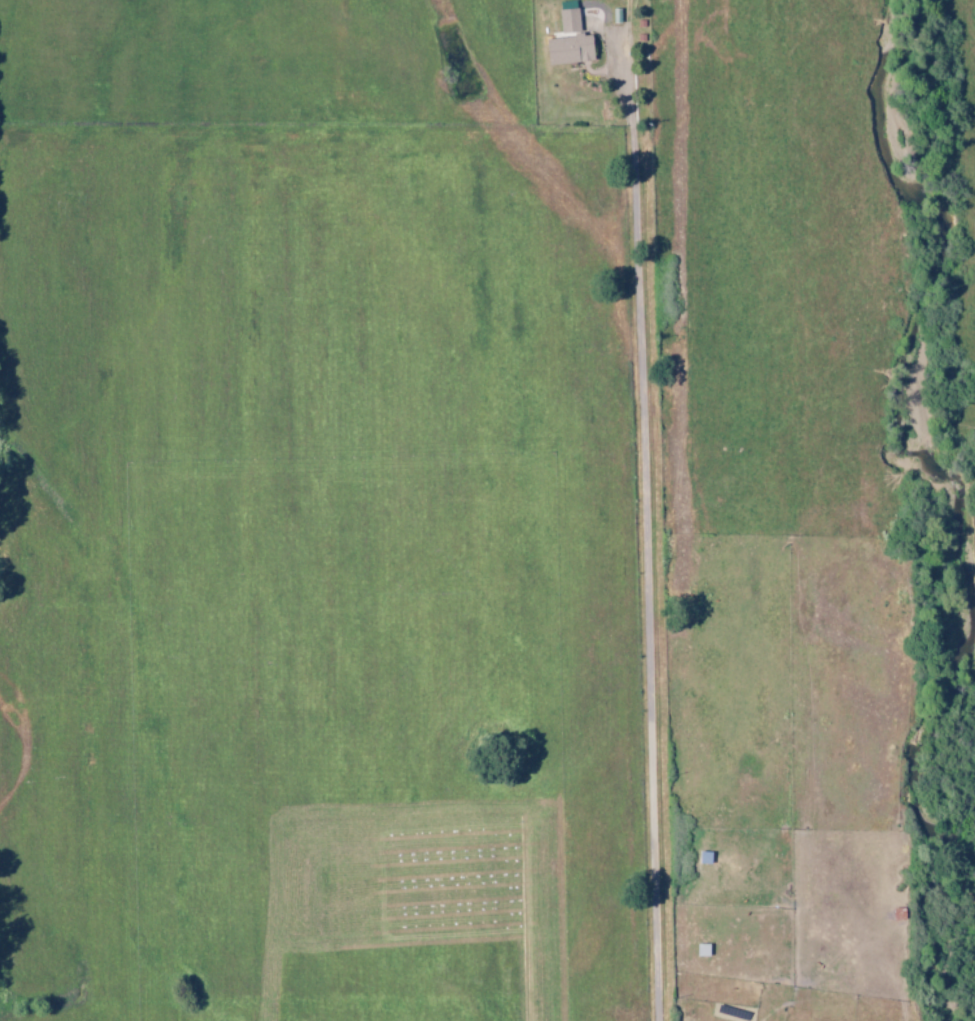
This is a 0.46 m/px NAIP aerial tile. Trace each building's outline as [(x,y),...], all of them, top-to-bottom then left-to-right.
[(550,65),(596,61),(593,35),(582,36),(579,8),(560,10),(563,36),(548,38),(550,65)]
